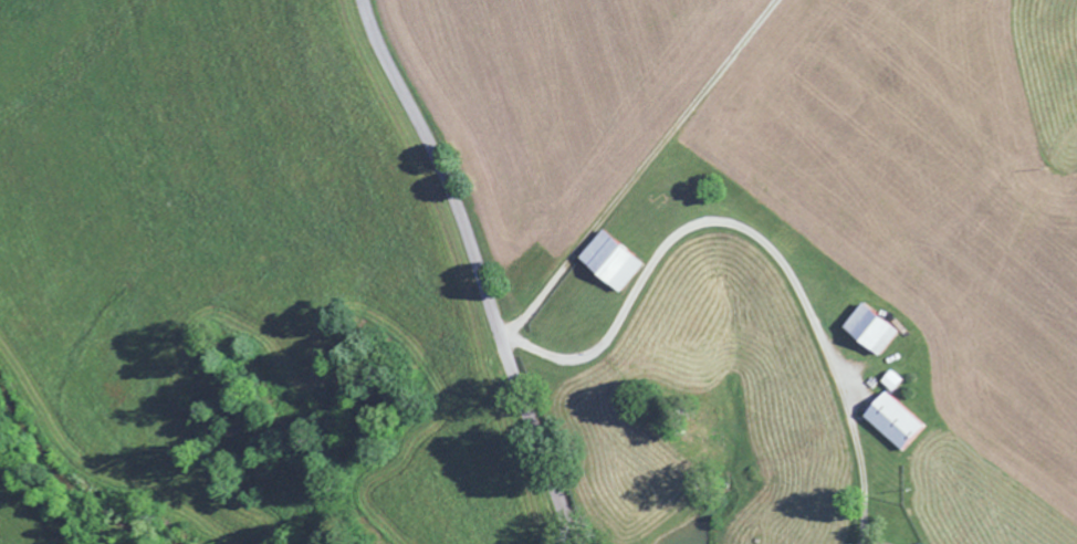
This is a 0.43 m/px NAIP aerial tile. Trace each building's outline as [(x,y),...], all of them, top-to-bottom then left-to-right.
[(623,295),(647,266),(604,232),(581,261),(623,295)] [(847,332),(884,358),(902,334),(865,307),(847,332)] [(882,385),(892,396),(903,385),(892,375),(882,385)] [(927,432),(889,396),(866,419),(904,455),(927,432)]
